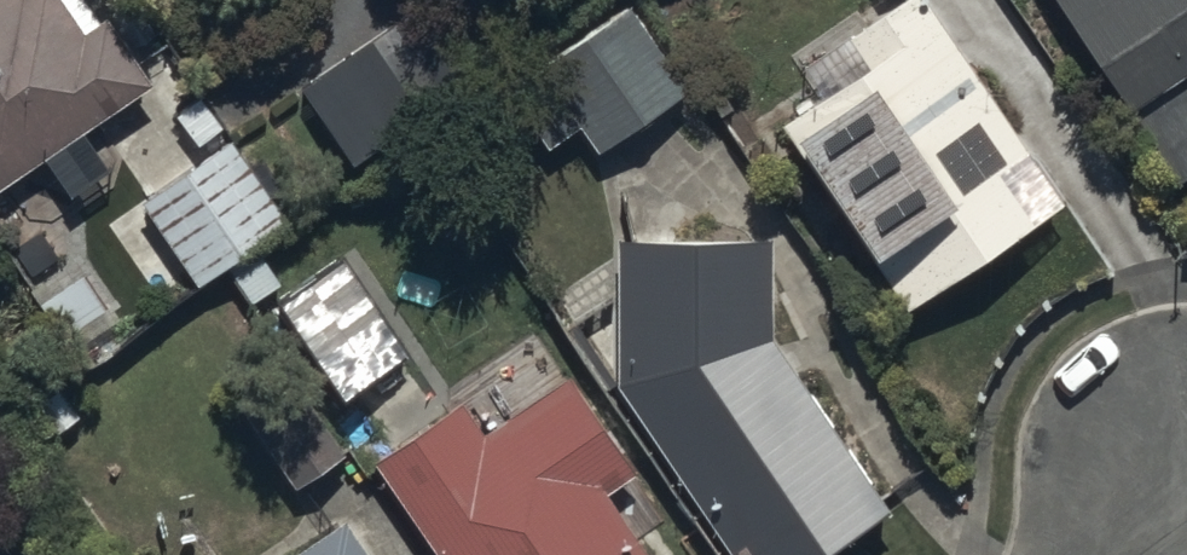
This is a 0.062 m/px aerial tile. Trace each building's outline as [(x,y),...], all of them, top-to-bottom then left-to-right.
[(154,69),(108,5),(85,21),(70,0),(0,0),(0,179),(154,69)] [(421,0),(415,0),(307,79),(359,150),(471,69),(421,0)] [(508,79),(551,138),(583,115),(602,141),(691,76),(636,0),(617,0),(508,79)] [(782,111),(911,296),(1066,188),(935,0),(886,0),(852,24),(870,49),(782,111)] [(1181,174),(1186,170),(1186,0),(1066,0),(1181,174)] [(159,210),(122,236),(167,298),(199,275),(202,279),(292,215),(233,132),(147,194),(159,210)] [(621,373),(745,554),(808,554),(892,498),(775,326),(774,225),(618,226),(621,373)] [(348,246),(285,287),(350,388),(368,376),(393,414),(437,385),(348,246)] [(77,248),(32,280),(67,330),(113,298),(77,248)] [(283,356),(237,391),(301,478),(348,444),(283,356)] [(377,448),(453,554),(660,554),(607,481),(636,461),(572,371),(489,430),(460,389),(377,448)] [(277,554),(379,554),(346,507),(277,554)]
